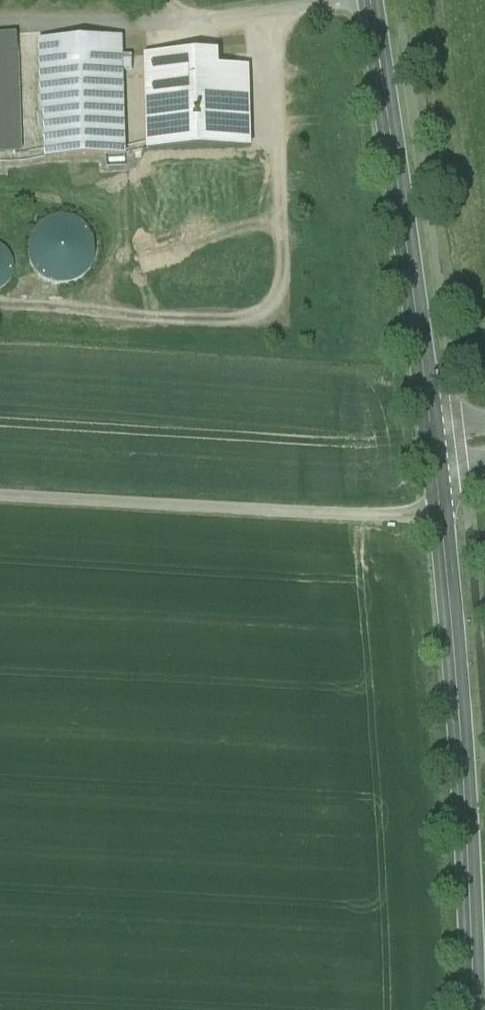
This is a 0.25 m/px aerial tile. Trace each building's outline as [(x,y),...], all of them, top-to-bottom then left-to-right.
[(0,36),(0,156),(20,155),(16,36),(0,36)] [(123,41),(41,43),(43,158),(125,157),(123,41)] [(218,56),(146,58),(148,151),(250,149),(248,69),(218,69),(218,56)] [(0,209),(0,221),(0,225),(14,225),(13,209),(0,209)] [(60,217),(50,218),(41,223),(33,230),(28,239),(26,249),(27,260),(32,269),(38,277),(47,282),(57,285),(67,285),(77,282),(85,276),(91,267),(95,258),(95,247),(93,237),(87,229),(80,222),(70,218),(60,217)] [(5,287),(11,280),(13,271),(12,262),(8,254),(1,248),(0,247),(0,291),(5,287)]
